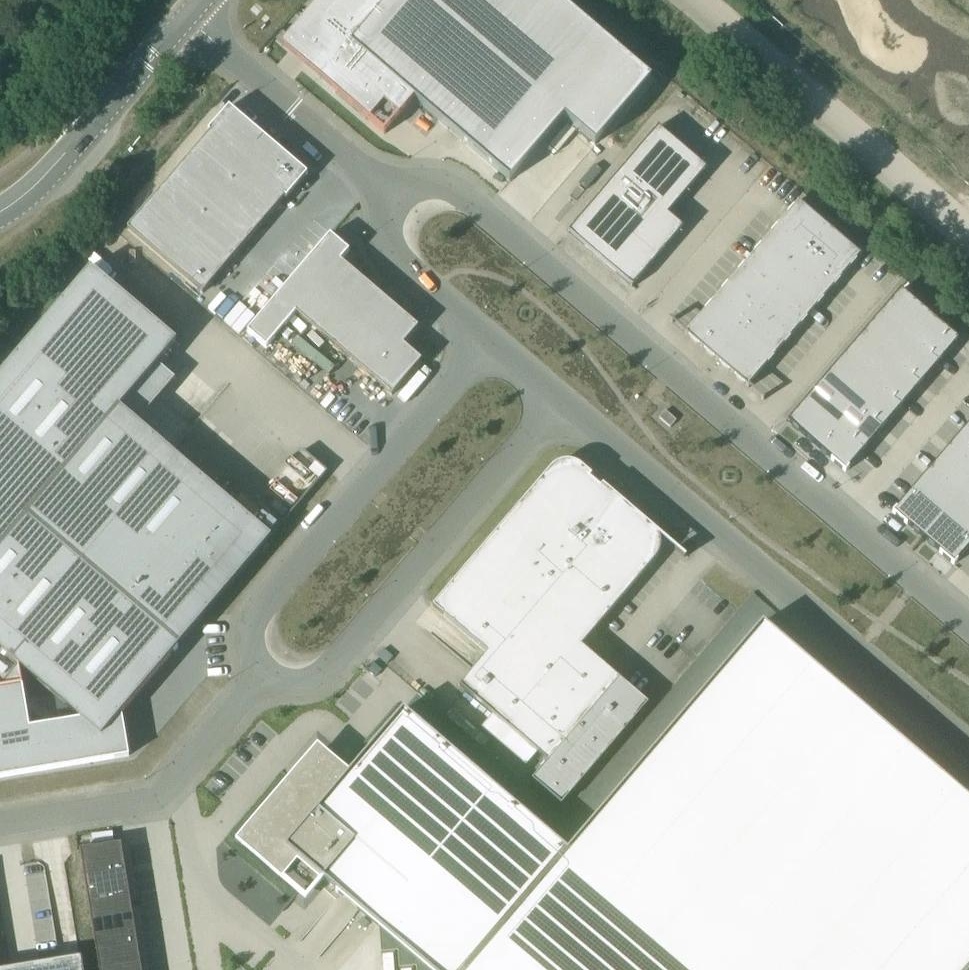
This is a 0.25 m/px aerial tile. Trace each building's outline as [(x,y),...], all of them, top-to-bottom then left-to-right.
[(281,47),(335,94),(384,135),(413,101),(509,183),(564,119),(595,146),(652,80),(558,0),(321,0),(281,47)] [(210,133),(127,229),(202,294),(285,198),(286,199),(307,174),(229,107),(208,132),(210,133)] [(684,228),(668,214),(707,169),(658,127),(567,234),(632,289),(684,228)] [(861,256),(799,203),(686,336),(748,389),(861,256)] [(330,235),(247,332),(266,348),(296,314),(391,396),(421,361),(403,345),(418,328),(340,262),(349,252),(330,235)] [(129,757),(122,713),(271,538),(139,425),(176,382),(157,365),(177,342),(91,268),(0,374),(0,778),(129,757)] [(901,290),(787,422),(845,473),(959,340),(901,290)] [(676,421),(665,411),(659,418),(670,428),(676,421)] [(892,513),(954,565),(968,548),(968,423),(895,510),(892,513)] [(434,606),(433,607),(487,654),(460,687),(493,715),(537,752),(548,762),(532,781),(561,806),(648,704),(619,679),(581,647),(655,560),(658,555),(660,551),(660,546),(660,541),(658,536),(656,532),(653,528),(642,520),(643,520),(603,485),(600,488),(590,479),(592,476),(590,474),(588,477),(579,470),(575,468),(571,466),(566,466),(561,467),(557,469),(553,472),(546,481),(543,478),(497,532),(498,532),(438,602),(443,606),(440,611),(434,606)] [(240,840),(299,890),(314,872),(323,880),(379,928),(381,954),(398,953),(399,969),(416,968),(416,969),(968,969),(968,800),(762,623),(567,850),(403,710),(350,773),(342,781),(319,761),(300,783),(298,785),(292,780),(240,840)] [(384,650),(378,657),(387,664),(393,657),(384,650)] [(373,663),(366,670),(375,678),(382,671),(373,663)] [(92,849),(80,851),(84,879),(96,877),(125,873),(121,844),(92,849)] [(96,877),(84,879),(88,903),(129,896),(125,873),(96,877)] [(129,896),(88,903),(91,923),(132,916),(129,896)] [(132,916),(91,923),(94,942),(136,936),(132,916)] [(136,936),(94,942),(98,962),(139,956),(136,936)] [(98,962),(99,969),(141,969),(139,956),(98,962)] [(81,961),(24,969),(83,969),(81,961)]
